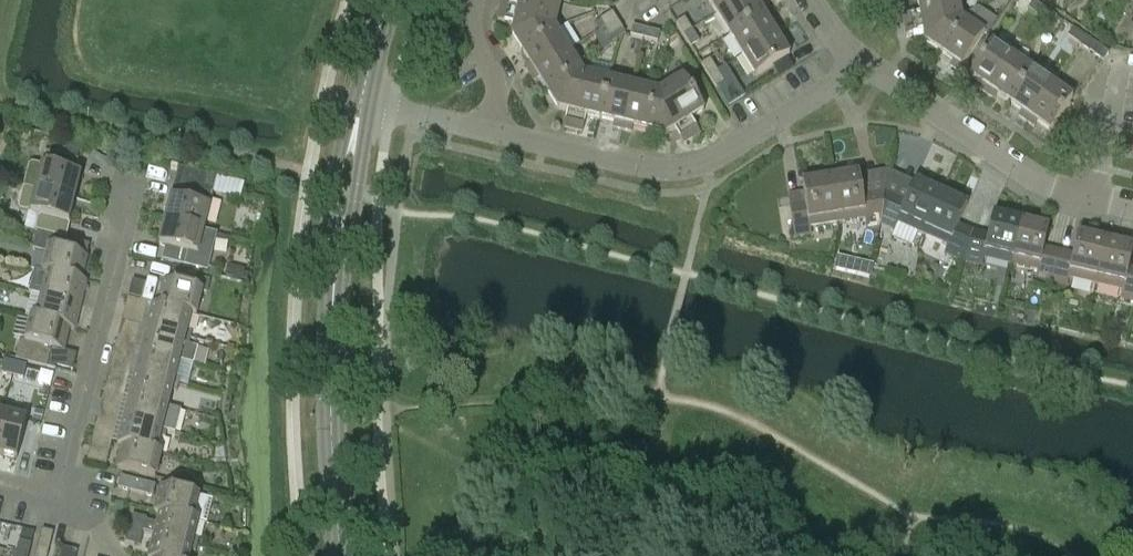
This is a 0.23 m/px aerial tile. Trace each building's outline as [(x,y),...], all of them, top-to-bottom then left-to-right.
[(517,16),(555,26),(561,2),(552,0),(521,0),(519,7),(502,3),(500,12),(517,16)] [(717,15),(742,0),(708,0),(717,15)] [(717,15),(730,36),(764,15),(756,3),(761,0),(742,0),(717,15)] [(925,23),(961,16),(958,0),(918,0),(917,0),(920,14),(903,17),(904,27),(925,23)] [(1040,18),(1045,10),(1034,3),(1029,11),(1040,18)] [(983,32),(993,20),(975,5),(965,17),(983,32)] [(1045,10),(1040,18),(1052,26),(1057,18),(1045,10)] [(517,16),(500,12),(498,21),(514,25),(512,35),(522,52),(556,31),(555,28),(555,26),(517,16)] [(601,21),(605,29),(617,21),(613,14),(601,21)] [(730,36),(742,56),(781,32),(776,24),(771,27),(764,15),(730,36)] [(961,16),(925,23),(904,27),(906,36),(923,33),(925,43),(942,54),(964,21),(961,19),(961,16)] [(684,36),(692,31),(685,20),(677,25),(684,36)] [(617,21),(605,29),(611,37),(622,30),(617,21)] [(984,35),(964,21),(942,54),(953,62),(950,67),(959,73),(984,35)] [(644,40),(646,31),(633,28),(631,37),(644,40)] [(1079,45),(1084,37),(1074,30),(1068,37),(1079,45)] [(525,67),(530,75),(569,51),(556,31),(522,52),(530,64),(525,67)] [(660,34),(646,31),(644,40),(658,44),(660,34)] [(692,31),(684,36),(692,48),(700,44),(692,31)] [(786,40),(781,32),(742,56),(756,77),(789,57),(781,43),(786,40)] [(1084,37),(1079,45),(1103,62),(1109,54),(1084,37)] [(979,90),(987,96),(1012,58),(992,44),(969,77),(982,85),(979,90)] [(547,93),(581,72),(569,51),(530,75),(535,83),(540,80),(547,93)] [(1012,58),(987,96),(994,101),(998,96),(1010,104),(1032,71),(1012,58)] [(709,77),(717,72),(710,61),(702,66),(709,77)] [(1022,112),(1018,117),(1026,123),(1052,85),(1032,71),(1010,104),(1022,112)] [(573,131),(577,114),(586,75),(583,75),(581,72),(547,93),(558,110),(568,112),(564,129),(573,131)] [(717,72),(709,77),(717,89),(725,84),(717,72)] [(586,75),(577,114),(573,131),(582,133),(586,116),(600,120),(609,81),(586,75)] [(661,91),(683,125),(692,140),(700,135),(691,120),(704,112),(683,78),(661,91)] [(609,81),(600,120),(614,123),(613,129),(622,131),(633,86),(609,81)] [(1052,85),(1026,123),(1034,128),(1037,123),(1050,132),(1073,99),(1052,85)] [(647,131),(656,92),(633,86),(622,131),(632,133),(633,127),(647,131)] [(684,145),(692,140),(683,125),(661,91),(659,93),(656,92),(647,131),(666,135),(674,130),(684,145)] [(45,153),(42,166),(33,164),(29,166),(24,186),(75,199),(81,175),(74,174),(78,161),(45,153)] [(217,177),(185,169),(177,199),(171,198),(165,222),(204,231),(210,207),(202,205),(205,193),(212,195),(217,177)] [(888,171),(859,176),(859,174),(831,179),(837,224),(864,220),(866,229),(881,226),(888,171)] [(888,171),(881,226),(894,232),(897,224),(922,235),(941,194),(915,182),(914,184),(888,171)] [(837,224),(831,179),(802,183),(805,204),(790,206),(794,238),(811,235),(810,228),(837,224)] [(69,223),(75,199),(24,186),(18,207),(20,211),(38,215),(35,228),(59,234),(63,221),(69,223)] [(944,253),(963,261),(973,231),(958,225),(967,206),(941,194),(922,235),(947,246),(944,253)] [(973,231),(963,261),(982,266),(984,259),(1011,265),(1021,221),(993,214),(988,235),(973,231)] [(1049,228),(1021,221),(1011,265),(1037,272),(1036,279),(1051,282),(1059,252),(1044,248),(1049,228)] [(218,235),(204,232),(204,231),(165,222),(159,245),(165,247),(162,260),(208,272),(218,235)] [(43,272),(86,283),(87,283),(81,281),(87,258),(90,246),(38,234),(34,250),(47,254),(43,272)] [(1073,255),(1059,252),(1051,282),(1067,286),(1069,279),(1096,285),(1106,241),(1078,235),(1073,255)] [(1106,241),(1096,285),(1122,291),(1121,299),(1132,302),(1132,269),(1129,268),(1132,252),(1132,247),(1106,241)] [(872,267),(856,263),(852,276),(869,281),(872,267)] [(245,270),(228,266),(225,276),(243,281),(245,270)] [(86,283),(43,272),(43,273),(48,274),(42,296),(81,306),(86,283)] [(153,305),(196,316),(202,293),(207,294),(210,281),(179,273),(176,285),(164,283),(158,306),(153,304),(153,305)] [(149,285),(135,282),(132,298),(145,301),(149,285)] [(81,306),(42,296),(36,319),(31,318),(75,330),(81,306)] [(145,313),(147,304),(128,299),(126,308),(145,313)] [(147,328),(191,339),(192,332),(187,331),(191,315),(196,316),(153,305),(147,328)] [(75,330),(31,318),(25,341),(20,340),(17,353),(49,361),(52,349),(64,352),(69,329),(75,330)] [(123,322),(120,331),(139,336),(142,327),(123,322)] [(141,351),(180,361),(193,365),(198,348),(189,346),(191,339),(147,328),(141,351)] [(117,345),(115,354),(134,359),(136,350),(117,345)] [(193,366),(193,365),(180,361),(141,351),(135,374),(179,385),(181,379),(175,377),(179,362),(193,366)] [(12,377),(15,365),(5,363),(2,374),(12,377)] [(15,365),(12,377),(24,380),(27,368),(15,365)] [(111,369),(109,377),(128,382),(130,374),(111,369)] [(168,407),(172,391),(177,392),(179,385),(135,374),(129,398),(168,407)] [(105,392),(103,400),(122,405),(124,397),(105,392)] [(123,421),(176,434),(181,412),(167,409),(168,407),(129,398),(123,421)] [(40,422),(43,411),(36,409),(33,420),(40,422)] [(0,426),(0,455),(17,459),(27,420),(3,414),(0,426)] [(99,415),(97,423),(116,428),(118,420),(99,415)] [(118,444),(161,455),(161,454),(156,453),(160,437),(165,439),(167,432),(176,434),(123,421),(118,444)] [(93,438),(91,446),(111,451),(113,443),(93,438)] [(117,445),(123,446),(117,469),(155,479),(161,455),(118,444),(117,445)] [(154,497),(156,487),(122,478),(119,489),(154,497)] [(210,500),(199,497),(161,487),(154,511),(198,522),(204,523),(208,522),(212,505),(210,500)] [(154,535),(198,547),(199,540),(194,538),(198,522),(154,511),(159,513),(157,525),(154,535)] [(130,529),(154,535),(157,525),(147,522),(147,520),(133,517),(130,529)] [(154,535),(130,529),(127,544),(141,548),(144,535),(153,537),(154,535)] [(54,533),(41,530),(35,555),(48,555),(54,533)] [(191,552),(196,553),(198,547),(154,535),(153,537),(149,555),(190,555),(191,552)] [(22,555),(30,555),(32,546),(20,544),(17,555),(22,555)]
